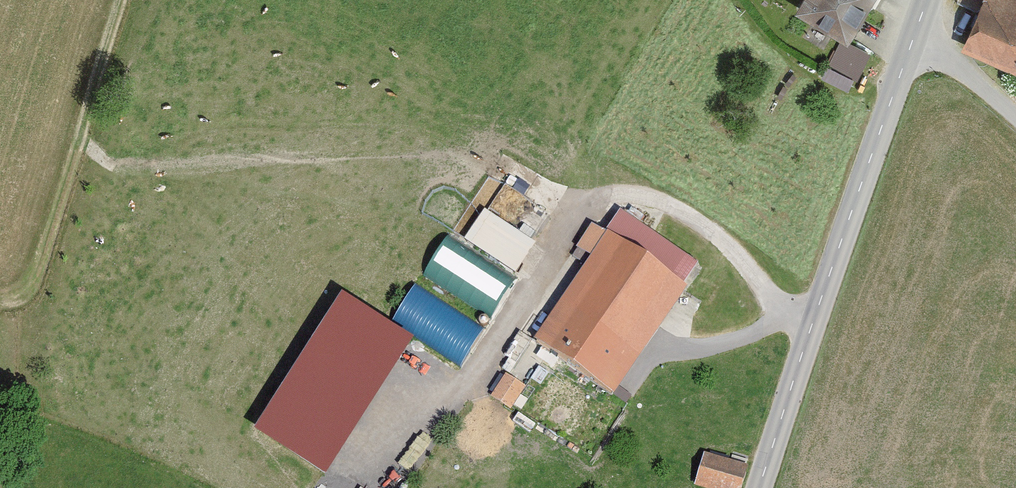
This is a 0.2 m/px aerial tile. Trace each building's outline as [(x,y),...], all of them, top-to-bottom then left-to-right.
[(794,8),(848,40),(871,0),(799,0),(794,8)] [(959,49),(1015,73),(1015,0),(980,0),(959,49)] [(870,54),(841,40),(827,68),(856,82),(870,54)] [(463,229),(508,259),(528,230),(482,200),(463,229)] [(607,380),(680,283),(613,233),(540,329),(607,380)] [(443,237),(424,276),(494,311),(514,272),(443,237)] [(462,363),(486,327),(416,281),(392,317),(462,363)] [(341,291),(257,431),(333,476),(416,335),(341,291)] [(517,376),(500,365),(487,386),(504,396),(517,376)] [(696,451),(689,475),(727,485),(733,461),(696,451)]
